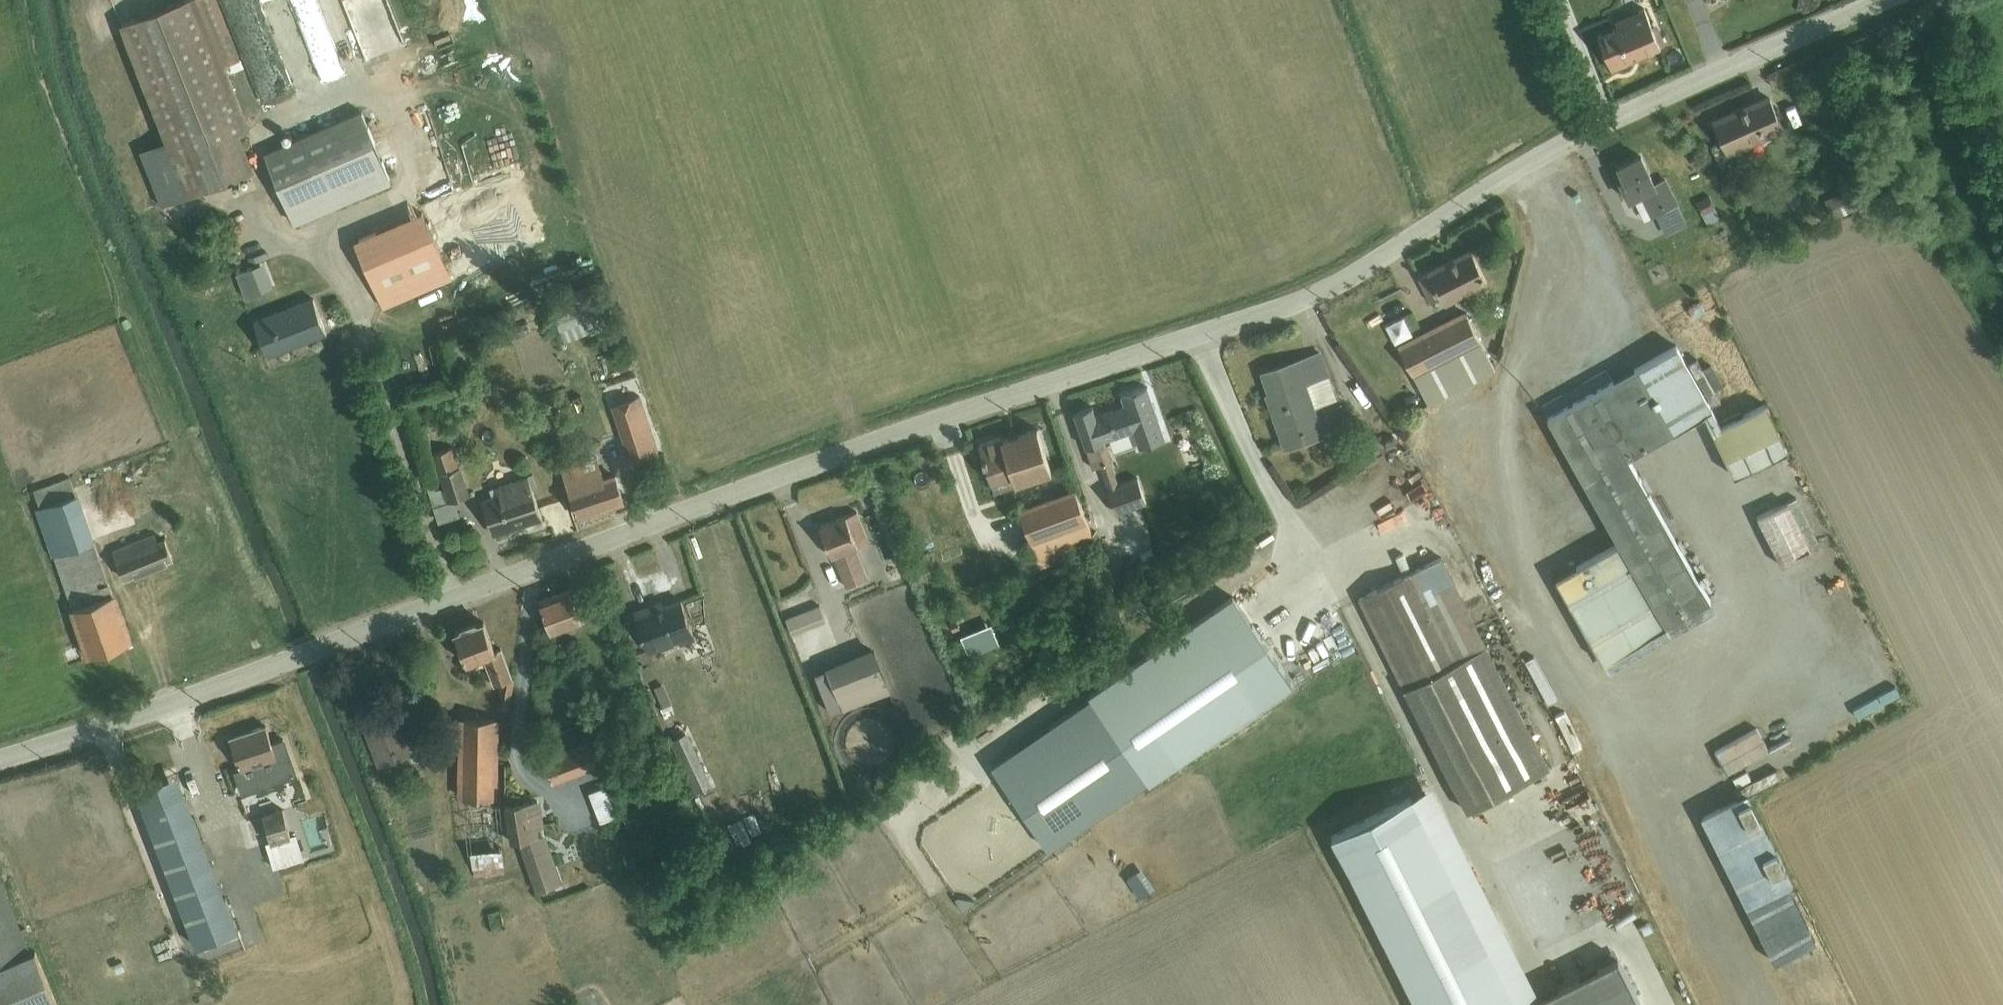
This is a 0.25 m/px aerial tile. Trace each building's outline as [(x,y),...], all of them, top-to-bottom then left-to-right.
[(120,24),(172,156),(148,166),(163,205),(257,168),(242,131),(252,128),(227,63),(242,57),(220,0),(180,0),(120,24)] [(230,12),(265,4),(264,0),(227,0),(230,12)] [(321,0),(269,0),(295,80),(321,72),(308,31),(329,25),(321,0)] [(1652,11),(1598,33),(1606,54),(1602,55),(1607,66),(1611,65),(1612,68),(1631,60),(1630,57),(1665,42),(1652,11)] [(1770,96),(1713,121),(1727,154),(1784,128),(1770,96)] [(362,110),(265,151),(294,219),(392,178),(362,110)] [(1641,155),(1618,166),(1624,179),(1620,181),(1629,200),(1634,198),(1644,219),(1679,201),(1667,175),(1654,182),(1641,155)] [(1853,186),(1824,198),(1833,218),(1861,206),(1853,186)] [(1710,192),(1696,199),(1707,222),(1721,216),(1710,192)] [(423,210),(355,239),(384,306),(452,277),(423,210)] [(1471,248),(1419,275),(1431,299),(1441,295),(1445,303),(1488,280),(1471,248)] [(265,260),(236,271),(246,296),(274,285),(265,260)] [(314,294),(254,318),(268,355),(328,331),(314,294)] [(1465,295),(1427,316),(1430,322),(1469,301),(1465,295)] [(1699,299),(1688,306),(1695,317),(1706,311),(1699,299)] [(1464,307),(1397,342),(1428,402),(1496,368),(1464,307)] [(1677,343),(1547,416),(1617,540),(1555,575),(1609,671),(1717,610),(1636,466),(1645,462),(1638,449),(1702,413),(1733,473),(1787,447),(1766,402),(1721,422),(1712,404),(1722,398),(1715,387),(1724,383),(1711,360),(1703,365),(1697,355),(1687,361),(1677,343)] [(1320,349),(1262,369),(1269,389),(1264,391),(1284,446),(1324,432),(1314,403),(1335,396),(1320,349)] [(637,395),(612,405),(623,435),(648,425),(637,395)] [(1099,463),(1111,459),(1113,459),(1106,438),(1135,428),(1126,402),(1096,413),(1092,404),(1074,410),(1092,466),(1099,463)] [(1002,433),(979,441),(994,487),(1051,469),(1037,426),(1003,437),(1002,433)] [(449,500),(456,498),(471,493),(453,444),(434,450),(435,455),(427,457),(432,474),(440,472),(445,486),(449,500)] [(606,480),(605,477),(597,455),(562,466),(578,513),(608,503),(602,482),(606,480)] [(1111,459),(1099,463),(1107,485),(1119,481),(1111,459)] [(492,494),(482,497),(494,531),(542,515),(533,487),(539,485),(534,471),(490,486),(492,494)] [(602,482),(608,503),(624,498),(615,473),(605,477),(606,480),(602,482)] [(71,474),(34,487),(40,504),(37,505),(91,656),(131,641),(71,474)] [(1119,481),(1107,485),(1116,511),(1147,500),(1138,474),(1119,481)] [(449,500),(445,486),(442,487),(442,485),(437,487),(434,479),(427,482),(439,520),(461,513),(456,498),(449,500)] [(1075,484),(1019,505),(1039,564),(1096,543),(1075,484)] [(1796,495),(1756,514),(1782,567),(1813,552),(1809,545),(1818,541),(1796,495)] [(857,509),(820,523),(846,584),(868,575),(857,544),(868,539),(857,509)] [(156,530),(112,548),(124,578),(175,557),(166,536),(159,539),(156,530)] [(1442,554),(1358,595),(1467,812),(1550,770),(1442,554)] [(582,583),(540,599),(551,629),(593,615),(582,583)] [(654,602),(634,609),(649,649),(679,639),(680,642),(695,636),(681,597),(655,607),(654,602)] [(820,602),(786,615),(792,631),(826,618),(820,602)] [(999,616),(966,627),(973,650),(1006,639),(999,616)] [(1201,618),(1090,694),(1149,779),(1260,703),(1201,618)] [(484,656),(486,662),(494,682),(502,679),(498,705),(511,707),(515,676),(514,676),(502,645),(495,648),(484,619),(455,630),(467,661),(484,656)] [(1310,620),(1284,637),(1291,648),(1317,630),(1310,620)] [(827,668),(816,672),(830,709),(842,704),(843,708),(891,688),(873,644),(825,663),(827,668)] [(1546,698),(1568,691),(1552,644),(1531,651),(1546,698)] [(484,656),(467,661),(470,668),(486,662),(484,656)] [(1860,718),(1904,693),(1888,664),(1843,689),(1860,718)] [(673,678),(661,680),(664,701),(676,699),(673,678)] [(402,714),(399,705),(395,695),(357,709),(378,765),(416,751),(402,714)] [(399,705),(402,714),(411,711),(408,702),(399,705)] [(500,716),(459,716),(458,794),(499,795),(500,716)] [(266,723),(230,735),(241,766),(234,769),(243,793),(297,774),(283,736),(272,740),(266,723)] [(1758,728),(1717,752),(1729,773),(1797,734),(1791,724),(1764,739),(1758,728)] [(689,728),(671,736),(696,789),(713,782),(689,728)] [(594,736),(547,753),(557,779),(603,762),(594,736)] [(1762,784),(1783,777),(1780,768),(1759,776),(1762,784)] [(165,775),(141,785),(148,803),(143,805),(197,943),(239,926),(186,789),(190,788),(183,769),(165,775)] [(607,781),(589,788),(601,817),(618,811),(607,781)] [(1539,997),(1432,782),(1331,834),(1417,1004),(1543,1004),(1539,997)] [(1748,793),(1701,817),(1775,964),(1818,943),(1788,884),(1792,882),(1748,793)] [(519,838),(544,833),(542,824),(546,823),(541,796),(505,802),(511,839),(519,838)] [(502,799),(463,803),(468,851),(471,851),(474,875),(506,872),(503,847),(506,847),(502,799)] [(283,805),(263,811),(271,838),(266,840),(267,844),(265,845),(271,866),(305,856),(297,830),(291,832),(283,805)] [(750,813),(738,814),(741,833),(752,832),(750,813)] [(544,833),(519,838),(535,888),(562,880),(547,832),(544,833)] [(48,976),(36,948),(33,950),(25,933),(29,931),(26,924),(22,926),(0,874),(0,996),(48,976)] [(501,906),(488,909),(493,930),(506,926),(501,906)] [(157,908),(148,911),(156,932),(165,928),(157,908)] [(1543,1004),(1640,1004),(1617,958),(1539,997),(1543,1004)] [(0,996),(0,1004),(60,1004),(48,976),(0,996)]
